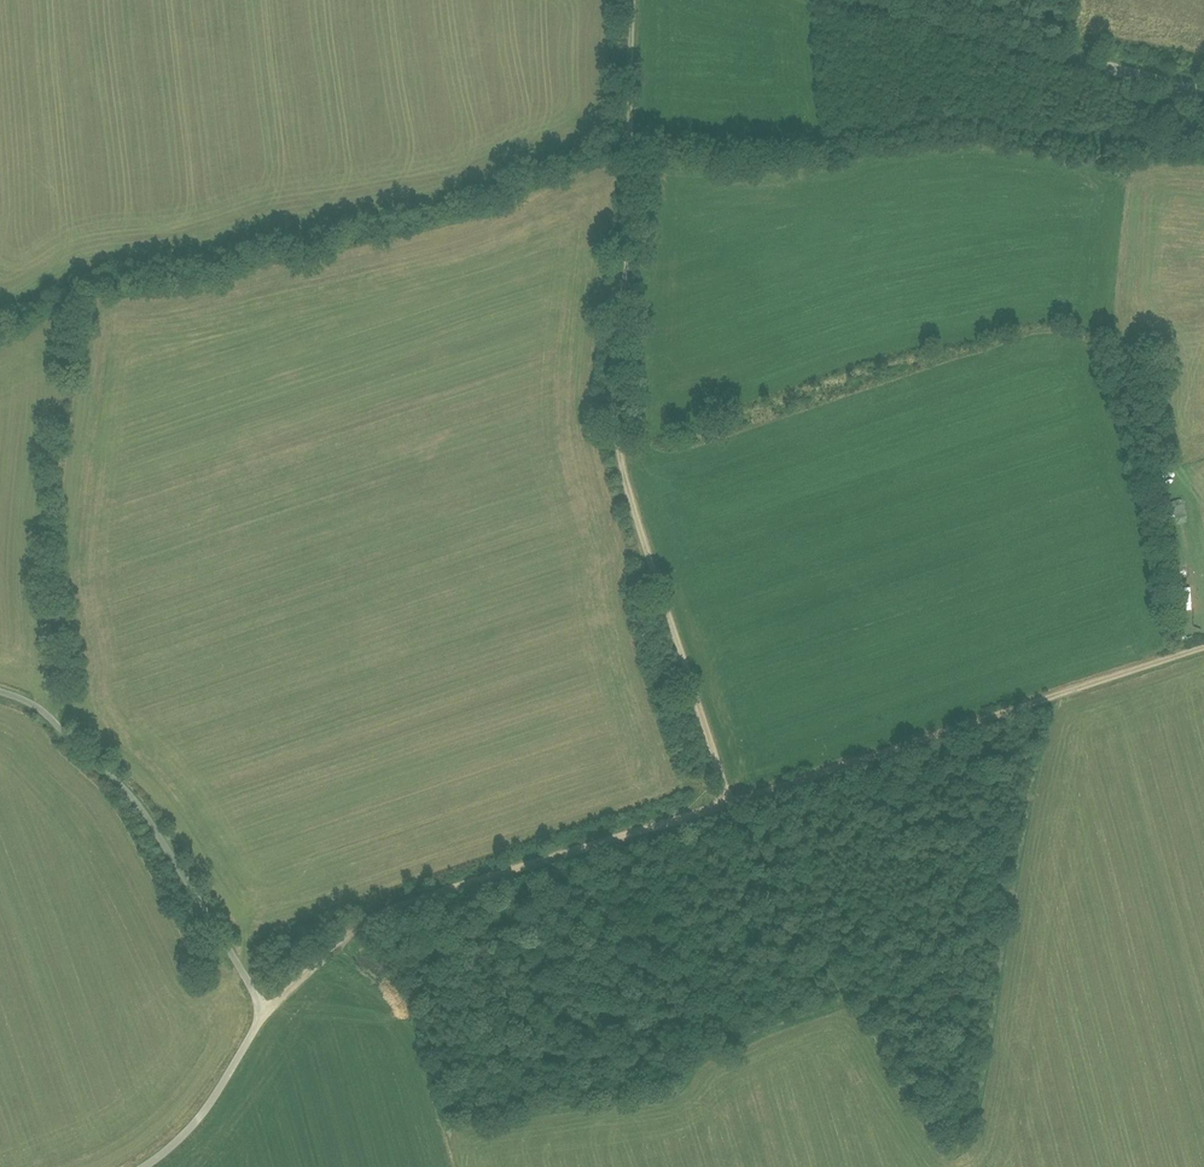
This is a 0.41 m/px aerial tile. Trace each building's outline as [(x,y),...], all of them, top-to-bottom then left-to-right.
[(783,893),(789,889),(784,880),(777,884),(783,893)]
